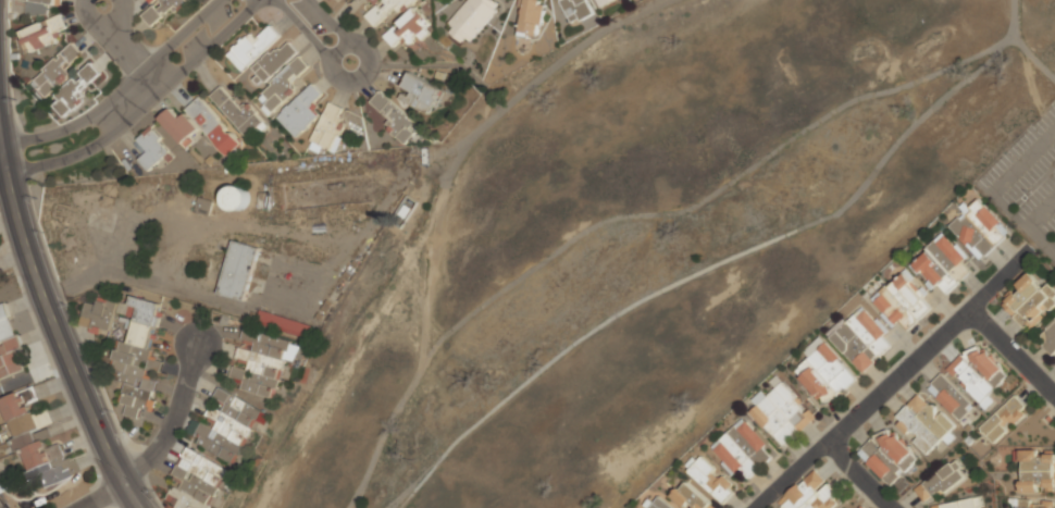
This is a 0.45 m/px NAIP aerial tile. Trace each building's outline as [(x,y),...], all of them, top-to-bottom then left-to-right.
[(177,14),(192,0),(159,0),(142,15),(152,26),(171,8),(177,14)] [(365,16),(375,27),(395,8),(401,14),(417,0),(383,0),(365,16)] [(499,6),(492,0),(469,0),(444,28),(465,45),(499,6)] [(533,0),(519,0),(518,6),(523,7),(519,34),(540,37),(544,1),(533,0)] [(586,0),(559,0),(572,24),(593,12),(586,0)] [(383,35),(393,47),(401,40),(409,50),(429,33),(424,27),(429,23),(415,7),(383,35)] [(64,28),(63,20),(20,26),(24,51),(59,46),(55,30),(64,28)] [(226,54),(242,71),(280,36),(270,25),(255,39),(250,33),(226,54)] [(72,75),(64,67),(82,52),(73,42),(30,82),(47,98),(72,75)] [(297,76),(308,66),(300,56),(257,95),(265,104),(261,108),(268,117),(304,84),(297,76)] [(64,117),(86,99),(80,92),(101,75),(91,63),(49,100),(64,117)] [(444,90),(411,72),(403,87),(407,89),(403,99),(431,114),(444,90)] [(310,107),(323,94),(312,83),(276,117),(296,138),(319,116),(310,107)] [(209,95),(249,140),(267,124),(247,101),(240,108),(221,85),(209,95)] [(409,127),(414,121),(380,90),(370,101),(389,119),(384,125),(406,144),(416,133),(409,127)] [(227,156),(241,143),(199,97),(185,109),(227,156)] [(335,151),(349,121),(343,119),(347,110),(329,101),(311,140),(335,151)] [(180,117),(171,108),(160,119),(186,147),(202,132),(185,113),(180,117)] [(148,171),(171,150),(149,127),(136,139),(146,151),(138,159),(148,171)] [(229,211),(250,206),(245,185),(224,190),(229,211)] [(967,257),(943,232),(909,264),(932,289),(938,284),(946,293),(970,271),(961,262),(967,257)] [(245,301),(259,247),(232,240),(218,294),(245,301)] [(931,308),(922,298),(926,294),(904,271),(871,301),(894,326),(899,320),(907,329),(931,308)] [(1014,293),(1002,304),(1029,331),(1054,306),(1054,301),(1052,298),(1054,294),(1054,290),(1047,282),(1042,286),(1029,272),(1011,289),(1014,293)] [(161,303),(132,296),(126,317),(134,319),(127,343),(119,340),(108,380),(124,384),(119,402),(126,405),(124,414),(138,418),(140,407),(149,409),(157,379),(148,376),(149,370),(158,371),(160,362),(147,359),(161,303)] [(113,331),(113,299),(97,299),(97,303),(82,303),(82,331),(113,331)] [(28,368),(1,300),(0,301),(0,379),(28,368)] [(862,374),(875,362),(873,361),(890,346),(882,337),(886,333),(863,307),(829,337),(862,374)] [(311,326),(260,309),(256,323),(307,340),(311,326)] [(1036,338),(1054,357),(1054,319),(1036,338)] [(283,359),(294,361),(299,342),(243,330),(239,347),(237,346),(233,364),(232,364),(230,376),(243,378),(240,390),(274,398),(283,359)] [(808,357),(824,341),(819,336),(803,351),(808,357)] [(980,405),(1010,376),(977,340),(947,370),(980,405)] [(826,405),(855,375),(822,343),(793,374),(826,405)] [(960,422),(976,406),(942,372),(927,388),(960,422)] [(749,411),(781,446),(813,416),(781,381),(766,396),(761,390),(750,400),(755,405),(749,411)] [(36,487),(74,473),(63,442),(54,445),(41,407),(42,407),(35,386),(0,399),(18,450),(22,449),(36,487)] [(262,411),(220,388),(192,441),(234,464),(262,411)] [(858,455),(892,487),(922,455),(926,458),(957,425),(920,392),(891,423),(890,421),(858,455)] [(980,429),(994,444),(1030,409),(1016,395),(980,429)] [(962,427),(981,415),(976,408),(957,420),(962,427)] [(749,478),(771,457),(762,448),(767,443),(744,417),(711,448),(735,473),(740,468),(749,478)] [(232,470),(185,448),(172,476),(183,481),(179,489),(172,486),(164,502),(176,507),(213,507),(232,470)] [(1019,450),(1019,492),(1054,492),(1054,450),(1019,450)] [(723,474),(721,476),(701,456),(687,471),(720,502),(735,486),(723,474)] [(967,476),(956,460),(914,487),(923,505),(967,476)] [(783,507),(835,507),(843,500),(814,469),(778,503),(783,507)] [(687,507),(716,507),(686,481),(673,495),(687,507)] [(659,496),(649,507),(674,507),(659,496)] [(931,507),(983,507),(980,496),(931,506),(931,507)] [(1011,499),(1011,507),(1054,507),(1054,500),(1011,499)]
